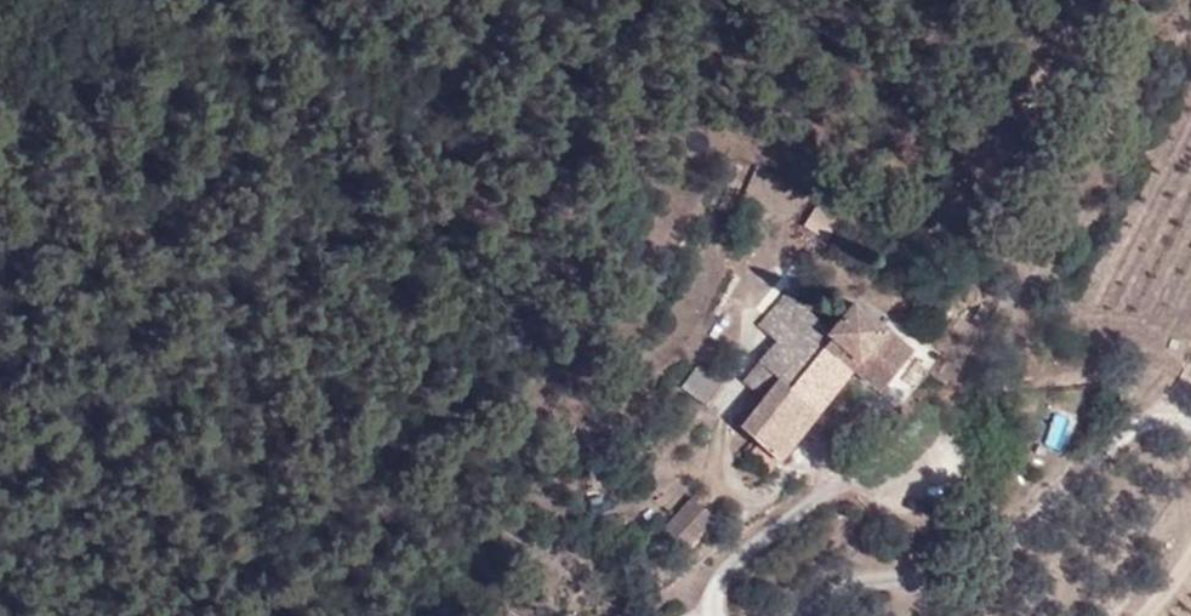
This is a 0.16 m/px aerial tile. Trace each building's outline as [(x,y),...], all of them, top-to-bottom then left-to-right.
[(814,202),(802,225),(826,238),(839,215),(814,202)] [(883,386),(914,347),(857,304),(833,334),(780,295),(751,331),(770,346),(740,384),(760,401),(739,428),(753,441),(746,450),(748,456),(769,474),(855,367),(883,386)] [(719,390),(689,371),(673,392),(704,412),(719,390)] [(685,553),(716,518),(693,498),(662,532),(685,553)]
